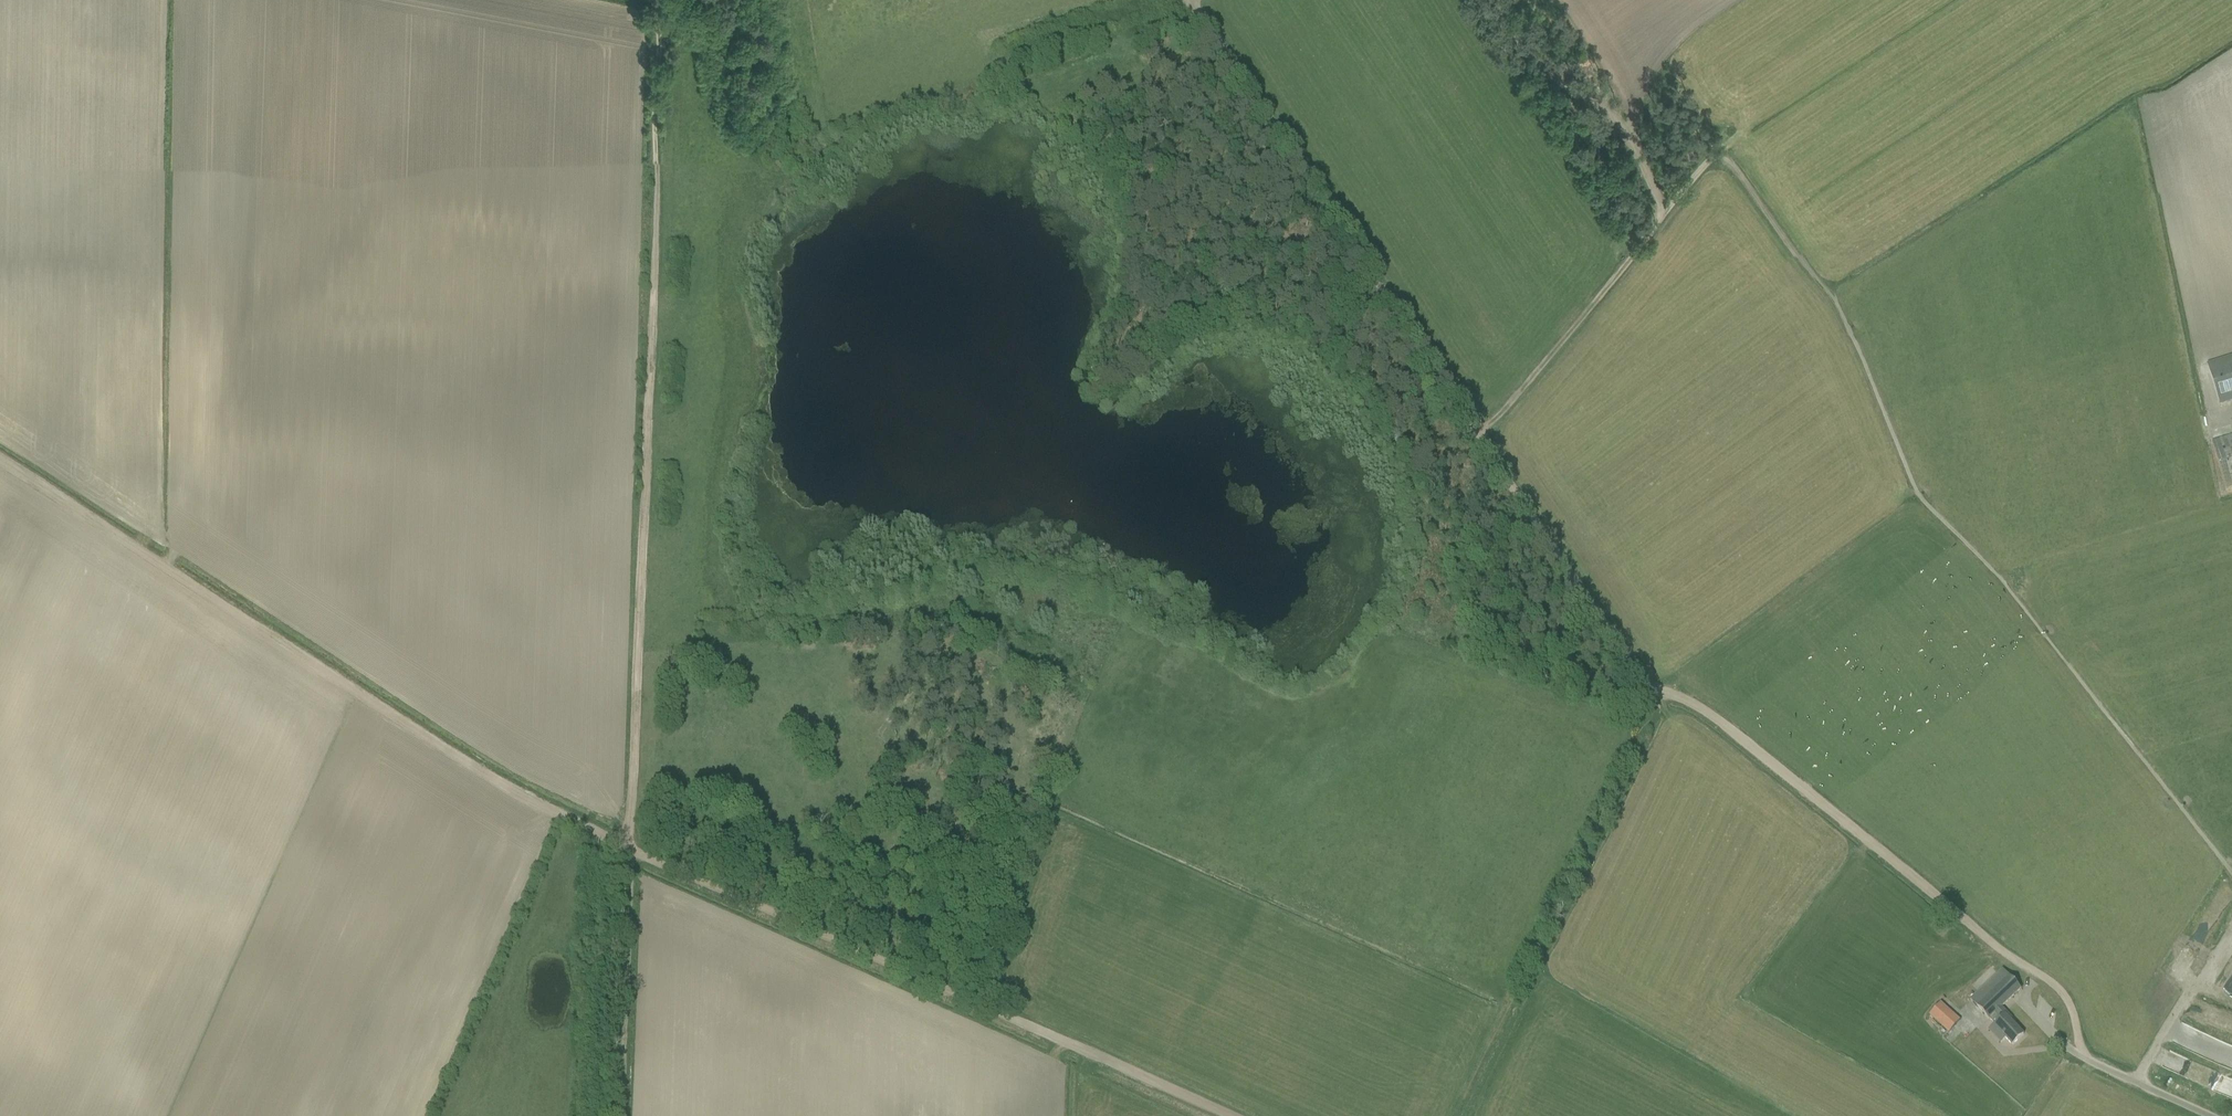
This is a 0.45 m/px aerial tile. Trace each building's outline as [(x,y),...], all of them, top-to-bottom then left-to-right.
[(2231,402),(2231,356),(2206,364),(2220,406),(2231,402)] [(2226,490),(2231,488),(2231,436),(2212,442),(2226,490)] [(2209,952),(2197,972),(2205,976),(2217,957),(2209,952)] [(2013,1019),(2002,1007),(2021,990),(2002,970),(1970,1000),(1994,1025),(1988,1031),(2000,1044),(2005,1040),(2011,1046),(2024,1035),(2011,1021),(2013,1019)] [(1948,1034),(1949,1033),(1960,1020),(1940,1003),(1929,1016),(1948,1034)]
